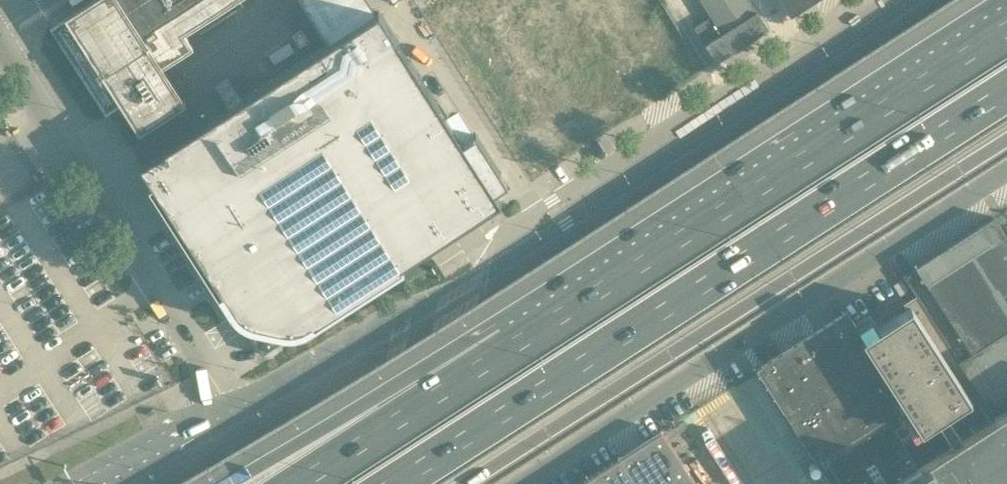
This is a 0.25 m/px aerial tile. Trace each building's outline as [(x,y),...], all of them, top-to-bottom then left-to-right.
[(51,25),(107,112),(122,103),(140,131),(184,103),(161,67),(192,47),(183,33),(234,0),(90,0),(51,25)] [(712,15),(695,26),(717,61),(767,29),(748,0),(702,0),(712,15)] [(790,14),(811,0),(781,0),(790,14)] [(229,106),(141,164),(221,287),(219,289),(234,311),(236,311),(261,352),(498,200),(485,180),(495,174),(480,151),(471,157),(377,11),(241,98),(229,106)] [(310,39),(302,27),(292,34),(300,46),(310,39)] [(227,76),(214,84),(229,106),(241,98),(227,76)] [(123,134),(128,141),(133,138),(128,130),(123,134)] [(916,295),(989,409),(1006,397),(1006,237),(993,216),(902,274),(916,295)] [(962,438),(956,430),(989,409),(916,295),(903,303),(906,308),(862,336),(846,311),(756,368),(815,459),(819,457),(837,483),(1006,483),(1006,409),(962,438)] [(736,385),(773,442),(791,430),(755,373),(736,385)] [(661,429),(575,483),(696,483),(661,429)] [(718,460),(710,443),(690,454),(698,470),(718,460)]
